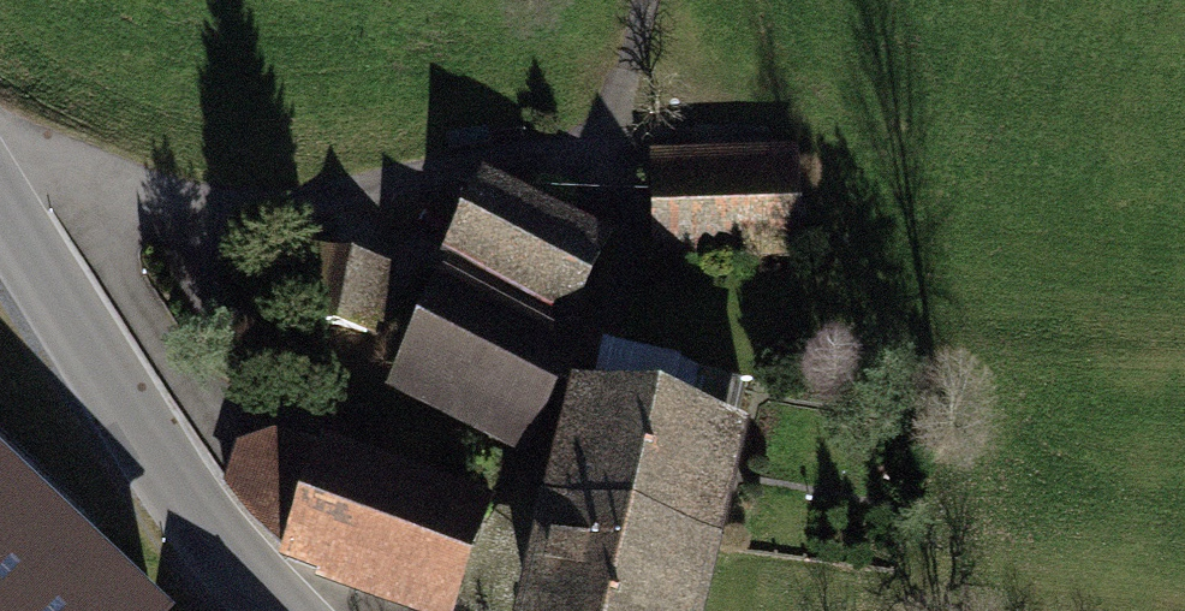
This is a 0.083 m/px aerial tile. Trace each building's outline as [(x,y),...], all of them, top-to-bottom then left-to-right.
[(790,143),(644,149),(648,246),(794,240),(790,143)] [(478,160),(434,249),(445,254),(565,311),(605,230),(478,160)] [(341,246),(269,235),(260,300),(331,311),(341,246)] [(445,254),(385,381),(537,453),(575,372),(596,326),(565,311),(445,254)] [(747,413),(575,372),(538,486),(717,525),(747,413)] [(275,533),(269,554),(438,609),(482,487),(308,425),(303,443),(256,429),(233,441),(219,472),(237,503),(275,533)] [(0,448),(0,610),(161,610),(0,448)] [(538,486),(506,610),(699,610),(719,526),(717,525),(538,486)]
